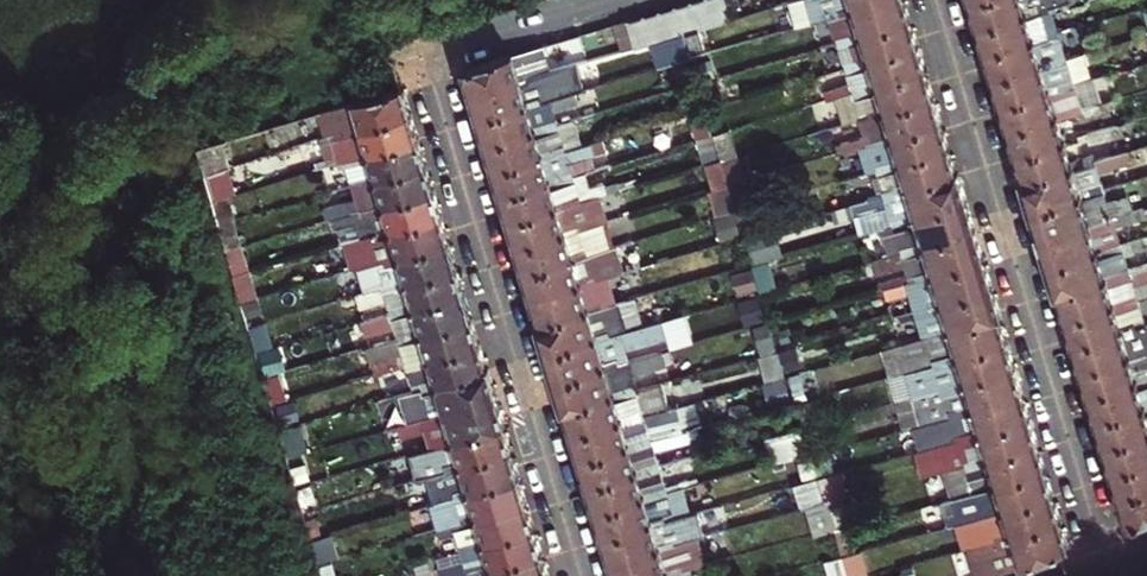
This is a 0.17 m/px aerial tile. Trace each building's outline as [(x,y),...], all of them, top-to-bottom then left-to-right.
[(710,0),(694,0),(692,1),(700,29),(718,24),(710,0)] [(735,19),(729,0),(710,0),(718,24),(735,19)] [(852,12),(891,0),(800,0),(786,4),(790,15),(810,9),(814,22),(829,17),(829,19),(838,16),(837,10),(850,6),(852,12)] [(852,12),(850,6),(837,10),(838,16),(829,19),(837,44),(846,41),(844,36),(858,32),(859,37),(911,21),(904,0),(891,0),(852,12)] [(968,3),(976,30),(1024,15),(1025,20),(1040,15),(1038,10),(1047,8),(1048,11),(1050,10),(1051,10),(1078,1),(1077,0),(979,0),(968,3)] [(700,29),(692,1),(674,6),(682,34),(700,29)] [(682,34),(674,6),(657,11),(666,41),(683,36),(682,34)] [(976,30),(983,55),(1029,41),(1031,46),(1048,40),(1047,36),(1057,33),(1050,10),(1048,11),(1047,8),(1038,10),(1040,15),(1025,20),(1024,15),(976,30)] [(666,41),(657,11),(642,16),(650,43),(651,45),(666,41)] [(642,16),(626,21),(634,49),(650,43),(642,16)] [(867,63),(919,47),(911,21),(859,37),(858,32),(844,36),(846,41),(837,44),(844,70),(852,67),(850,62),(865,58),(867,63)] [(1029,41),(983,55),(988,70),(991,80),(1040,65),(1041,70),(1055,66),(1054,61),(1062,59),(1062,61),(1072,58),(1064,32),(1058,34),(1057,33),(1047,36),(1048,40),(1031,46),(1029,41)] [(466,78),(472,98),(517,84),(518,87),(526,85),(525,81),(578,66),(569,38),(470,67),(467,69),(466,72),(465,75),(466,78)] [(926,72),(919,47),(867,63),(865,58),(850,62),(852,67),(844,70),(849,86),(807,99),(809,106),(827,101),(851,94),(859,92),(858,88),(873,83),(874,87),(926,72)] [(1040,65),(991,80),(999,106),(1047,92),(1049,96),(1063,92),(1062,87),(1074,83),(1075,85),(1096,79),(1088,54),(1072,58),(1062,61),(1062,59),(1054,61),(1055,66),(1041,70),(1040,65)] [(517,84),(472,98),(479,124),(526,110),(524,104),(538,100),(540,105),(576,94),(585,92),(578,66),(525,81),(526,85),(518,87),(517,84)] [(864,98),(868,111),(881,107),(883,113),(934,98),(926,72),(874,87),(873,83),(858,88),(859,92),(851,94),(827,101),(830,112),(855,105),(853,101),(864,98)] [(718,105),(710,79),(697,83),(705,109),(718,105)] [(999,106),(1006,130),(1054,117),(1056,122),(1071,117),(1069,112),(1082,108),(1075,85),(1074,83),(1062,87),(1063,92),(1049,96),(1047,92),(999,106)] [(337,135),(410,114),(402,89),(399,86),(337,105),(344,126),(335,129),(337,135)] [(487,149),(534,134),(532,129),(545,125),(547,130),(573,122),(584,119),(576,94),(540,105),(538,100),(524,104),(526,110),(479,124),(487,149)] [(877,143),(875,137),(888,133),(890,139),(941,123),(934,98),(883,113),(881,107),(868,111),(870,118),(860,121),(859,119),(816,133),(820,147),(855,137),(853,130),(861,127),(867,146),(877,143)] [(1006,130),(1014,157),(1062,143),(1063,147),(1079,142),(1077,137),(1089,133),(1084,117),(1117,107),(1115,101),(1082,110),(1082,108),(1069,112),(1071,117),(1056,122),(1054,117),(1006,130)] [(693,124),(708,120),(705,109),(689,114),(693,124)] [(339,162),(418,139),(410,114),(337,135),(322,139),(328,160),(337,158),(338,162),(339,162)] [(708,120),(693,124),(697,140),(712,135),(712,133),(708,120)] [(495,174),(541,160),(539,155),(554,150),(555,155),(567,152),(581,147),(573,122),(547,130),(545,125),(532,129),(534,134),(487,149),(495,174)] [(898,165),(949,149),(941,123),(890,139),(888,133),(875,137),(877,143),(867,146),(846,153),(849,164),(871,158),(875,172),(884,169),(883,164),(896,160),(898,165)] [(1014,157),(1022,181),(1070,167),(1072,171),(1086,167),(1085,163),(1097,159),(1092,142),(1109,137),(1106,129),(1089,133),(1077,137),(1079,142),(1063,147),(1062,143),(1014,157)] [(716,147),(712,135),(697,140),(701,152),(716,147)] [(352,186),(426,165),(418,139),(339,162),(341,169),(347,168),(352,186)] [(701,152),(705,165),(720,160),(716,147),(701,152)] [(1020,182),(1029,212),(1079,196),(1080,201),(1095,197),(1093,191),(1102,189),(1102,191),(1106,190),(1101,171),(1143,158),(1140,147),(1097,159),(1085,163),(1086,167),(1072,171),(1070,167),(1022,181),(1020,182)] [(955,170),(949,149),(898,165),(896,160),(883,164),(884,169),(875,172),(881,195),(882,198),(893,195),(891,189),(905,185),(906,189),(957,172),(956,169),(955,170)] [(539,155),(541,160),(495,174),(503,200),(548,186),(546,181),(562,176),(563,182),(576,178),(567,152),(555,155),(554,150),(539,155)] [(720,160),(705,165),(712,190),(728,185),(720,160)] [(360,212),(433,190),(426,165),(352,186),(357,201),(324,211),(327,222),(360,212)] [(957,172),(906,189),(905,185),(891,189),(893,195),(882,198),(881,195),(866,200),(866,202),(853,206),(857,217),(886,208),(889,218),(882,221),(884,227),(891,225),(901,222),(899,217),(913,212),(914,218),(966,202),(957,172)] [(503,200),(510,225),(555,211),(553,205),(569,201),(571,207),(595,199),(620,192),(618,185),(607,188),(606,185),(590,190),(585,175),(576,178),(563,182),(562,176),(546,181),(548,186),(503,200)] [(1029,212),(1037,239),(1125,213),(1125,212),(1145,206),(1146,206),(1142,193),(1134,196),(1130,183),(1106,190),(1102,191),(1102,189),(1093,191),(1095,197),(1080,201),(1079,196),(1029,212)] [(433,190),(360,212),(362,218),(370,215),(375,229),(366,232),(368,238),(441,217),(433,190)] [(866,200),(863,192),(849,196),(851,206),(853,206),(866,202),(866,200)] [(510,225),(518,250),(564,237),(562,231),(577,226),(579,232),(603,225),(595,199),(571,207),(569,201),(553,205),(555,211),(510,225)] [(966,202),(914,218),(913,212),(899,217),(901,222),(891,225),(900,254),(909,251),(907,245),(922,240),(923,246),(975,231),(966,202)] [(1045,266),(1096,252),(1094,246),(1109,242),(1110,247),(1121,244),(1116,228),(1146,218),(1146,213),(1145,206),(1125,212),(1125,213),(1037,239),(1045,266)] [(327,222),(318,224),(322,235),(332,232),(336,247),(341,246),(368,238),(366,232),(375,229),(370,215),(362,218),(360,212),(327,222)] [(359,267),(449,241),(441,217),(368,238),(341,246),(348,270),(359,267)] [(233,221),(218,226),(226,251),(241,247),(233,221)] [(521,261),(526,276),(572,262),(570,256),(584,252),(586,257),(621,247),(618,238),(608,241),(603,225),(579,232),(577,226),(562,231),(564,237),(518,250),(521,261)] [(975,231),(923,246),(922,240),(907,245),(909,251),(900,254),(865,265),(868,277),(905,266),(907,274),(878,283),(880,289),(881,288),(908,280),(909,282),(918,279),(916,273),(930,269),(932,274),(983,258),(975,231)] [(1057,295),(1105,281),(1103,275),(1117,271),(1119,277),(1130,274),(1124,254),(1146,247),(1146,245),(1145,238),(1121,244),(1110,247),(1109,242),(1094,246),(1096,252),(1045,266),(1054,296),(1057,295)] [(365,293),(457,266),(449,241),(359,267),(365,293)] [(241,247),(226,251),(234,277),(248,272),(241,247)] [(526,276),(533,301),(579,287),(578,282),(592,277),(594,283),(624,273),(628,272),(621,247),(586,257),(584,252),(570,256),(572,262),(526,276)] [(940,302),(992,287),(983,258),(932,274),(930,269),(916,273),(918,279),(909,282),(908,280),(881,288),(885,301),(912,293),(917,310),(926,307),(924,301),(939,297),(940,302)] [(391,314),(464,292),(457,266),(365,293),(358,295),(362,308),(387,300),(391,314)] [(1064,319),(1112,305),(1111,300),(1125,296),(1127,301),(1136,299),(1133,286),(1146,282),(1146,268),(1130,274),(1119,277),(1117,271),(1103,275),(1105,281),(1057,295),(1064,319)] [(248,272),(234,277),(242,302),(256,298),(248,272)] [(538,327),(587,312),(585,307),(600,302),(601,308),(627,301),(622,287),(627,286),(624,273),(594,283),(592,277),(578,282),(579,287),(533,301),(540,322),(537,322),(538,327)] [(999,312),(992,287),(940,302),(939,297),(924,301),(926,307),(917,310),(925,335),(925,338),(935,335),(933,329),(947,325),(949,330),(998,315),(997,313),(999,312)] [(399,340),(472,318),(464,292),(391,314),(361,323),(364,334),(394,325),(399,340)] [(1072,345),(1120,331),(1118,326),(1132,322),(1134,328),(1144,325),(1140,310),(1146,308),(1146,295),(1136,299),(1127,301),(1125,296),(1111,300),(1112,305),(1064,319),(1072,345)] [(585,307),(587,312),(538,327),(547,355),(596,341),(593,334),(608,330),(610,337),(621,334),(635,329),(627,301),(601,308),(600,302),(585,307)] [(958,356),(1006,341),(998,315),(949,330),(947,325),(933,329),(935,335),(925,338),(925,335),(887,347),(890,358),(928,347),(932,362),(933,364),(943,361),(941,355),(956,351),(958,356)] [(405,367),(480,344),(472,318),(399,340),(371,349),(379,375),(405,367)] [(768,321),(755,325),(764,355),(777,351),(768,321)] [(1072,345),(1080,371),(1128,356),(1126,352),(1140,347),(1143,354),(1146,352),(1146,326),(1145,327),(1144,325),(1134,328),(1132,322),(1118,326),(1120,331),(1072,345)] [(258,324),(249,327),(257,354),(266,351),(258,324)] [(593,334),(596,341),(547,355),(555,384),(605,369),(603,364),(618,359),(619,365),(630,362),(629,360),(621,334),(610,337),(608,330),(593,334)] [(1013,366),(1006,341),(958,356),(956,351),(941,355),(943,361),(933,364),(932,362),(906,370),(910,384),(936,376),(941,390),(952,386),(950,380),(964,376),(965,381),(1013,366)] [(412,392),(488,369),(480,344),(405,367),(412,392)] [(1080,371),(1087,396),(1135,382),(1134,376),(1146,372),(1146,352),(1143,354),(1140,347),(1126,352),(1128,356),(1080,371)] [(764,355),(757,356),(764,380),(784,375),(777,351),(764,355)] [(567,412),(613,397),(612,391),(626,387),(628,393),(653,385),(651,378),(637,382),(633,370),(656,363),(653,353),(629,360),(630,362),(619,365),(618,359),(603,364),(605,369),(555,384),(564,413),(567,412)] [(972,406),(1021,391),(1013,366),(965,381),(964,376),(950,380),(952,386),(941,390),(911,397),(919,425),(951,416),(950,413),(958,411),(957,405),(971,401),(972,406)] [(423,420),(498,398),(490,368),(488,369),(412,392),(398,396),(407,425),(423,420)] [(1095,422),(1143,408),(1142,402),(1146,401),(1146,372),(1134,376),(1135,382),(1087,396),(1095,422)] [(281,376),(271,379),(279,405),(289,402),(281,376)] [(574,436),(621,422),(619,417),(634,413),(635,418),(669,408),(662,382),(653,385),(628,393),(626,387),(612,391),(613,397),(567,412),(574,436)] [(1029,416),(1021,391),(972,406),(971,401),(957,405),(958,411),(950,413),(951,416),(919,425),(923,437),(952,428),(954,434),(948,436),(949,441),(965,436),(963,431),(979,426),(980,431),(1029,416)] [(498,398),(423,420),(425,427),(448,420),(454,437),(430,444),(432,449),(505,427),(507,426),(498,398)] [(1103,447),(1146,434),(1146,401),(1142,402),(1143,408),(1095,422),(1103,447)] [(581,461),(629,447),(627,442),(641,438),(643,443),(665,437),(676,434),(669,408),(635,418),(634,413),(619,417),(621,422),(574,436),(581,461)] [(1029,416),(980,431),(979,426),(963,431),(965,436),(949,441),(933,446),(936,455),(963,447),(965,454),(955,457),(957,461),(941,465),(942,469),(952,466),(953,468),(973,462),(972,457),(987,453),(988,457),(1036,442),(1029,416)] [(837,445),(831,419),(804,426),(812,452),(837,445)] [(400,441),(427,433),(425,427),(423,420),(407,425),(396,428),(400,441)] [(448,420),(425,427),(427,433),(430,444),(454,437),(448,420)] [(426,478),(513,451),(505,427),(432,449),(437,467),(417,473),(419,480),(426,478)] [(627,442),(629,447),(581,461),(589,487),(636,473),(635,468),(649,463),(651,470),(660,465),(656,453),(692,442),(688,431),(676,434),(665,437),(643,443),(641,438),(627,442)] [(1110,472),(1146,462),(1146,434),(1103,447),(1110,472)] [(1036,442),(988,457),(987,453),(972,457),(973,462),(953,468),(952,466),(942,469),(950,496),(972,490),(980,488),(979,482),(994,478),(996,483),(1044,469),(1036,442)] [(429,504),(520,476),(513,451),(426,478),(432,495),(423,498),(425,506),(429,504)] [(1118,497),(1146,489),(1146,462),(1110,472),(1118,497)] [(589,487),(597,512),(644,498),(642,492),(657,488),(658,494),(668,491),(660,465),(651,470),(649,463),(635,468),(636,473),(589,487)] [(1052,493),(1044,469),(996,483),(994,478),(979,482),(980,488),(972,490),(975,503),(945,512),(948,522),(988,511),(987,507),(1001,503),(1002,508),(1052,493)] [(438,531),(528,503),(520,476),(429,504),(438,531)] [(644,498),(597,512),(605,538),(652,524),(650,518),(665,514),(667,520),(691,513),(685,487),(668,491),(658,494),(657,488),(642,492),(644,498)] [(1118,497),(1126,525),(1146,518),(1146,489),(1118,497)] [(997,540),(994,532),(1009,528),(1011,534),(1060,518),(1052,493),(1002,508),(1001,503),(987,507),(988,511),(948,522),(951,530),(983,520),(985,530),(941,544),(944,552),(957,549),(989,538),(991,542),(997,540)] [(462,550),(536,528),(528,503),(438,531),(440,540),(457,535),(462,550)] [(837,527),(828,503),(807,507),(815,534),(837,527)] [(652,524),(605,538),(612,564),(659,549),(658,544),(673,540),(675,546),(684,543),(683,541),(699,537),(705,535),(700,511),(691,513),(667,520),(665,514),(650,518),(652,524)] [(957,549),(966,575),(993,575),(1063,549),(1065,548),(1066,546),(1067,544),(1067,542),(1060,518),(1011,534),(1009,528),(994,532),(997,540),(991,542),(989,538),(957,549)] [(544,554),(536,528),(462,550),(466,561),(442,569),(444,575),(472,575),(544,554)] [(616,575),(659,575),(667,573),(665,569),(681,564),(683,570),(691,568),(706,564),(699,537),(683,541),(684,543),(675,546),(673,540),(658,544),(659,549),(612,564),(616,575)] [(862,573),(855,550),(844,553),(852,575),(862,573)] [(544,554),(472,575),(550,575),(544,554)] [(321,566),(324,575),(339,575),(335,562),(321,566)] [(693,575),(691,568),(683,570),(681,564),(665,569),(667,573),(659,575),(688,575),(693,575)]
